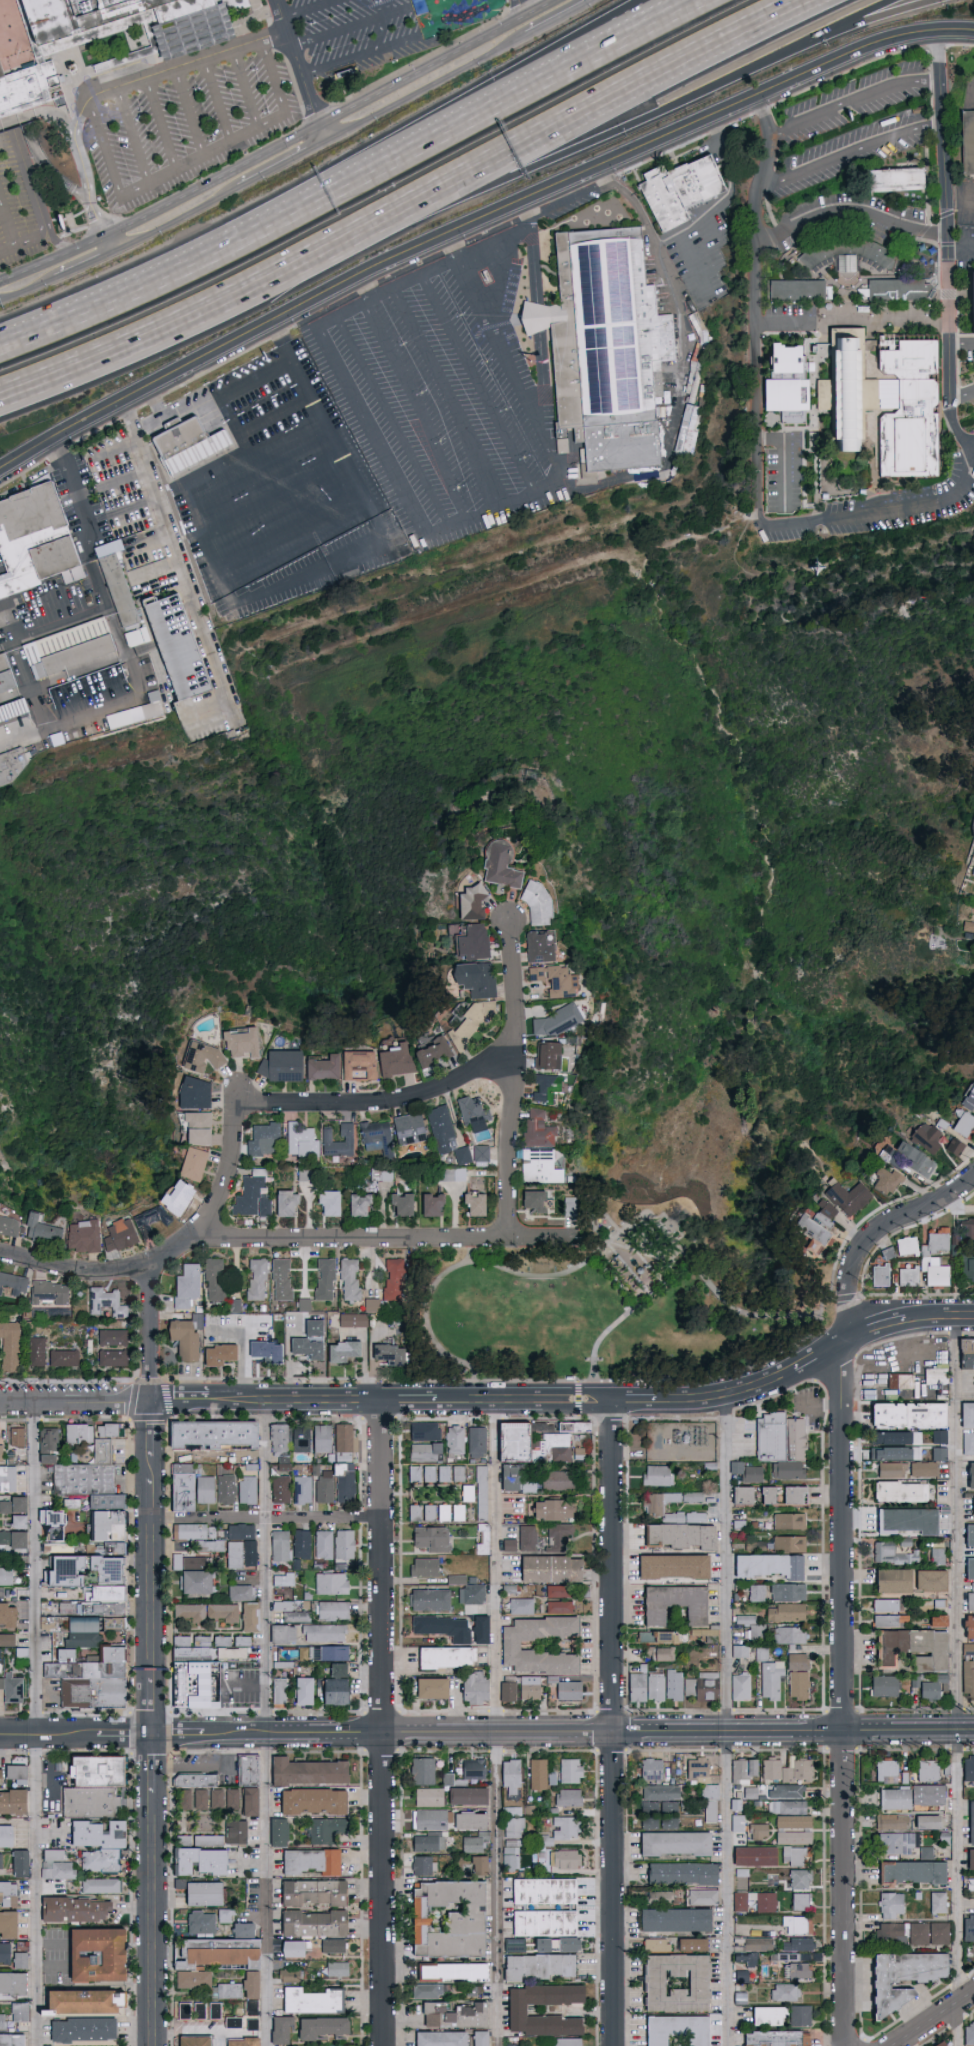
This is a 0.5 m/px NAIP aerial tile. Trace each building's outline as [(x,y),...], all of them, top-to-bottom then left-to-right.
[(39,47),(24,0),(246,0),(247,4),(230,9),(227,9),(230,18),(236,36),(230,38),(208,45),(170,58),(163,60),(163,55),(153,57),(149,46),(147,42),(139,25),(109,29),(48,46),(45,47),(40,48),(39,47)] [(19,114),(0,121),(0,77),(1,80),(22,73),(40,69),(59,71),(60,71),(69,98),(59,101),(19,114)] [(969,112),(973,112),(973,177),(969,177),(968,177),(968,167),(965,112),(969,112)] [(722,169),(727,179),(733,193),(727,196),(689,212),(695,221),(676,231),(667,235),(664,231),(641,186),(650,183),(648,176),(662,170),(666,168),(667,167),(669,170),(671,174),(683,170),(716,155),(722,169)] [(865,169),(866,190),(922,188),(921,167),(865,169)] [(550,232),(555,302),(517,304),(518,333),(547,331),(546,322),(562,321),(561,301),(572,301),(576,369),(550,371),(554,425),(579,423),(582,471),(658,465),(654,396),(661,396),(659,360),(674,359),(671,313),(655,314),(653,284),(641,285),(637,226),(550,232)] [(854,252),(888,268),(896,253),(861,236),(854,252)] [(836,271),(853,272),(853,255),(836,255),(836,271)] [(866,279),(867,288),(856,288),(856,300),(931,299),(931,283),(922,283),(922,278),(866,279)] [(824,279),(768,280),(769,299),(824,298),(824,279)] [(857,337),(850,338),(850,328),(823,328),(825,379),(814,379),(815,410),(822,410),(823,441),(828,440),(829,453),(861,452),(857,337)] [(938,473),(935,338),(893,339),(893,334),(878,334),(878,349),(882,349),(883,373),(897,372),(898,408),(882,408),(883,466),(892,466),(892,474),(938,473)] [(794,346),(774,347),(774,343),(760,343),(761,373),(795,372),(794,346)] [(876,378),(865,379),(865,404),(876,403),(876,378)] [(759,411),(778,410),(779,424),(806,423),(805,379),(759,380),(759,411)] [(202,419),(213,440),(231,430),(240,447),(184,477),(182,478),(175,482),(173,479),(158,441),(183,428),(202,419)] [(3,604),(0,605),(0,585),(3,584),(14,580),(2,545),(1,541),(0,538),(0,507),(2,506),(58,484),(63,498),(77,540),(91,582),(63,590),(63,589),(59,583),(10,602),(3,604)] [(64,679),(41,688),(32,663),(28,650),(64,637),(110,621),(121,657),(107,662),(64,679)] [(130,646),(152,640),(147,625),(126,632),(130,646)] [(4,702),(0,703),(0,662),(3,661),(10,658),(12,663),(24,694),(4,702)] [(34,711),(30,697),(0,706),(0,721),(34,711)] [(4,730),(0,731),(0,716),(4,715),(31,704),(36,719),(23,724),(4,730)] [(4,790),(0,792),(0,762),(4,760),(28,752),(34,767),(19,785),(18,786),(4,790)] [(523,890),(509,888),(510,886),(508,886),(506,894),(501,895),(498,894),(500,885),(487,882),(489,870),(486,869),(488,860),(490,860),(489,853),(489,850),(491,846),(495,843),(501,841),(507,842),(510,843),(514,847),(516,855),(515,859),(513,862),(510,866),(509,868),(516,870),(516,871),(526,873),(523,890)] [(532,880),(544,886),(555,901),(555,919),(552,919),(553,926),(533,927),(532,909),(528,902),(523,900),(532,880)] [(487,920),(464,921),(463,895),(468,895),(468,889),(476,888),(483,883),(491,896),(483,902),(484,910),(487,910),(487,920)] [(966,922),(973,923),(973,933),(965,932),(966,922)] [(469,926),(486,925),(487,930),(489,930),(489,937),(491,937),(493,959),(479,960),(479,961),(469,962),(468,956),(462,957),(461,938),(470,938),(469,926)] [(531,964),(529,933),(539,932),(539,935),(548,935),(549,947),(557,946),(558,962),(531,964)] [(494,964),(494,971),(492,972),(493,977),(498,977),(500,999),(474,1001),(473,990),(466,991),(466,986),(461,987),(457,977),(459,966),(494,964)] [(531,969),(546,968),(546,969),(549,969),(549,967),(563,966),(563,969),(570,968),(571,975),(573,975),(573,976),(580,975),(582,989),(578,990),(578,998),(552,1000),(551,990),(554,990),(553,980),(550,980),(550,973),(547,974),(547,982),(533,983),(531,969)] [(498,1002),(499,1018),(489,1019),(477,1032),(468,1044),(471,1049),(462,1055),(450,1033),(455,1030),(457,1033),(468,1019),(465,1017),(476,1005),(484,1003),(498,1002)] [(575,1003),(576,1004),(576,1003),(579,1008),(581,1007),(588,1018),(585,1020),(586,1021),(561,1036),(550,1037),(550,1036),(544,1037),(544,1036),(536,1036),(535,1020),(548,1019),(575,1003)] [(260,1028),(262,1059),(253,1060),(253,1053),(247,1054),(247,1058),(234,1059),(233,1051),(230,1051),(229,1042),(227,1042),(226,1033),(232,1033),(231,1031),(238,1030),(239,1035),(252,1034),(251,1029),(260,1028)] [(444,1030),(452,1047),(458,1044),(450,1028),(444,1030)] [(425,1071),(418,1055),(420,1054),(420,1053),(437,1046),(434,1040),(441,1036),(442,1038),(446,1036),(456,1058),(448,1061),(447,1058),(434,1063),(435,1066),(425,1071)] [(206,1075),(187,1070),(195,1043),(222,1051),(231,1063),(219,1071),(211,1061),(208,1060),(206,1064),(209,1065),(206,1075)] [(385,1079),(382,1054),(392,1053),(392,1049),(402,1048),(402,1044),(409,1043),(411,1056),(416,1055),(417,1069),(418,1068),(419,1074),(394,1076),(394,1078),(385,1079)] [(565,1044),(564,1071),(537,1070),(538,1059),(540,1059),(541,1043),(565,1044)] [(305,1053),(305,1083),(271,1083),(271,1080),(258,1074),(266,1059),(271,1062),(271,1053),(305,1053)] [(378,1053),(378,1060),(379,1060),(379,1073),(379,1081),(370,1081),(370,1082),(358,1083),(358,1082),(347,1082),(346,1053),(378,1053)] [(318,1080),(318,1082),(310,1082),(310,1060),(318,1060),(318,1062),(332,1062),(332,1055),(342,1055),(342,1081),(318,1080)] [(566,1077),(566,1083),(564,1083),(564,1094),(556,1094),(556,1107),(546,1106),(547,1103),(536,1102),(536,1094),(541,1094),(542,1085),(538,1085),(538,1076),(566,1077)] [(189,1077),(213,1084),(214,1109),(183,1110),(183,1094),(189,1077)] [(969,1099),(973,1091),(973,1110),(973,1112),(964,1107),(965,1106),(963,1105),(967,1098),(969,1099)] [(470,1098),(471,1100),(473,1099),(474,1101),(482,1099),(486,1112),(492,1110),(495,1121),(488,1123),(490,1131),(476,1135),(473,1126),(468,1127),(460,1101),(470,1098)] [(449,1106),(458,1138),(451,1140),(454,1153),(452,1153),(452,1154),(445,1156),(444,1155),(442,1156),(430,1116),(434,1114),(433,1111),(440,1109),(440,1108),(449,1106)] [(532,1109),(548,1112),(548,1123),(547,1123),(547,1128),(560,1128),(560,1138),(557,1137),(557,1148),(526,1148),(526,1134),(529,1134),(529,1121),(532,1121),(532,1109)] [(963,1111),(973,1117),(973,1137),(971,1135),(968,1140),(954,1132),(962,1119),(959,1117),(963,1111)] [(396,1119),(424,1113),(430,1142),(402,1148),(396,1119)] [(180,1114),(214,1115),(214,1147),(192,1147),(192,1133),(185,1133),(185,1127),(183,1127),(180,1114)] [(947,1132),(938,1126),(942,1119),(951,1125),(947,1132)] [(265,1154),(265,1158),(250,1158),(250,1142),(256,1142),(256,1127),(272,1127),(272,1123),(283,1123),(283,1148),(276,1148),(276,1154),(265,1154)] [(291,1156),(290,1123),(301,1123),(301,1129),(317,1129),(317,1142),(322,1142),(322,1158),(310,1159),(310,1157),(300,1157),(300,1155),(291,1156)] [(385,1150),(369,1153),(367,1145),(366,1145),(362,1125),(371,1123),(371,1125),(381,1124),(381,1125),(391,1123),(397,1160),(387,1162),(385,1150)] [(355,1124),(355,1157),(326,1157),(326,1144),(325,1145),(326,1128),(334,1128),(334,1143),(347,1143),(347,1138),(343,1138),(343,1124),(355,1124)] [(935,1157),(919,1144),(917,1146),(912,1142),(914,1139),(912,1138),(921,1128),(927,1125),(932,1129),(934,1127),(944,1135),(940,1139),(941,1140),(939,1143),(943,1147),(935,1157)] [(961,1158),(948,1151),(954,1139),(967,1147),(961,1158)] [(939,1166),(929,1181),(909,1168),(913,1163),(909,1160),(902,1171),(899,1169),(898,1170),(880,1158),(884,1152),(885,1152),(889,1146),(898,1152),(904,1143),(927,1157),(927,1158),(939,1166)] [(471,1147),(471,1149),(471,1150),(475,1164),(461,1167),(457,1151),(471,1147)] [(477,1148),(492,1147),(492,1163),(477,1163),(477,1148)] [(191,1148),(212,1154),(202,1185),(192,1181),(192,1180),(182,1177),(191,1148)] [(519,1151),(557,1150),(557,1171),(566,1171),(566,1185),(525,1185),(525,1160),(519,1160),(519,1151)] [(896,1171),(907,1179),(903,1185),(901,1183),(894,1195),(891,1193),(888,1197),(876,1189),(881,1180),(879,1179),(880,1178),(877,1175),(882,1168),(893,1175),(896,1171)] [(301,1170),(313,1169),(313,1183),(301,1183),(301,1170)] [(468,1169),(468,1183),(442,1183),(441,1169),(468,1169)] [(245,1191),(244,1191),(244,1188),(245,1188),(245,1177),(255,1177),(255,1170),(274,1170),(274,1176),(269,1176),(269,1179),(273,1179),(273,1185),(267,1185),(267,1189),(269,1189),(269,1195),(268,1196),(273,1196),(273,1218),(261,1218),(261,1199),(260,1199),(260,1217),(234,1217),(234,1206),(238,1206),(238,1197),(245,1197),(245,1191)] [(373,1183),(373,1170),(395,1170),(395,1183),(373,1183)] [(875,1198),(869,1203),(870,1204),(862,1211),(860,1210),(851,1219),(839,1206),(838,1207),(826,1195),(833,1188),(829,1184),(835,1178),(850,1194),(862,1184),(875,1198)] [(185,1182),(199,1193),(182,1218),(173,1212),(174,1211),(165,1204),(171,1195),(174,1198),(185,1182)] [(526,1192),(548,1192),(548,1200),(545,1200),(545,1207),(548,1207),(548,1214),(539,1213),(539,1210),(536,1210),(537,1208),(529,1208),(526,1208),(526,1192)] [(281,1193),(295,1193),(295,1196),(302,1196),(302,1207),(297,1207),(297,1219),(280,1219),(280,1197),(281,1197),(281,1193)] [(342,1193),(342,1197),(343,1197),(343,1218),(326,1218),(326,1208),(325,1208),(325,1206),(321,1206),(321,1196),(326,1196),(326,1193),(342,1193)] [(481,1215),(481,1194),(460,1193),(460,1202),(464,1202),(464,1215),(481,1215)] [(375,1196),(375,1206),(372,1206),(372,1208),(370,1208),(370,1218),(354,1218),(354,1196),(362,1196),(362,1199),(368,1199),(368,1197),(369,1197),(369,1196),(375,1196)] [(416,1218),(399,1218),(399,1208),(396,1208),(396,1206),(394,1206),(394,1196),(402,1196),(402,1199),(408,1199),(408,1196),(416,1196),(416,1218)] [(426,1219),(426,1196),(435,1196),(435,1199),(441,1199),(441,1196),(448,1196),(448,1206),(446,1206),(446,1209),(443,1209),(443,1213),(446,1213),(446,1217),(442,1217),(442,1219),(426,1219)] [(489,1196),(489,1218),(473,1218),(473,1217),(469,1217),(469,1214),(472,1214),(472,1209),(471,1209),(471,1206),(468,1206),(468,1196),(473,1196),(473,1197),(475,1197),(475,1199),(480,1199),(480,1196),(489,1196)] [(567,1217),(567,1198),(579,1198),(579,1217),(567,1217)] [(830,1203),(840,1213),(833,1222),(836,1224),(831,1233),(835,1236),(832,1239),(836,1242),(832,1248),(828,1246),(826,1249),(822,1247),(815,1256),(807,1250),(813,1241),(801,1232),(802,1231),(797,1227),(806,1214),(811,1218),(810,1219),(813,1222),(819,1214),(820,1215),(824,1211),(819,1206),(824,1201),(829,1204),(830,1203)] [(136,1219),(151,1212),(152,1212),(162,1208),(176,1222),(169,1228),(162,1221),(152,1226),(157,1237),(146,1242),(136,1219)] [(33,1214),(42,1216),(40,1224),(66,1230),(62,1248),(34,1241),(35,1239),(30,1238),(32,1229),(29,1227),(33,1214)] [(20,1239),(0,1235),(0,1217),(16,1220),(22,1224),(20,1239)] [(106,1240),(113,1237),(110,1230),(116,1227),(115,1224),(126,1219),(127,1222),(132,1220),(142,1243),(135,1246),(136,1248),(131,1249),(131,1248),(120,1253),(119,1250),(109,1254),(106,1240)] [(970,1220),(973,1220),(973,1246),(965,1246),(965,1230),(962,1230),(962,1223),(970,1222),(970,1220)] [(101,1221),(101,1228),(103,1228),(103,1232),(102,1232),(103,1254),(90,1255),(90,1253),(78,1254),(78,1250),(71,1250),(70,1241),(71,1241),(71,1233),(73,1233),(72,1226),(81,1226),(81,1224),(92,1223),(92,1222),(101,1221)] [(951,1286),(945,1286),(945,1290),(935,1290),(935,1287),(929,1287),(929,1272),(924,1272),(924,1245),(930,1245),(930,1232),(932,1230),(935,1230),(936,1232),(936,1234),(939,1234),(939,1231),(942,1231),(942,1228),(951,1228),(951,1251),(938,1251),(938,1255),(932,1255),(932,1262),(930,1262),(930,1267),(951,1267),(951,1286)] [(899,1242),(905,1241),(905,1240),(918,1238),(921,1257),(916,1258),(916,1255),(901,1257),(899,1242)] [(887,1263),(883,1253),(894,1248),(898,1258),(887,1263)] [(953,1249),(973,1249),(973,1283),(973,1280),(964,1280),(963,1258),(953,1258),(953,1249)] [(228,1301),(210,1301),(210,1290),(209,1290),(209,1288),(210,1288),(210,1281),(207,1281),(207,1274),(206,1274),(206,1271),(208,1271),(207,1260),(213,1259),(214,1260),(225,1260),(225,1278),(227,1278),(228,1301)] [(266,1301),(249,1301),(249,1292),(250,1292),(250,1289),(252,1289),(252,1280),(255,1280),(255,1273),(252,1273),(252,1260),(262,1260),(264,1259),(267,1259),(268,1260),(269,1260),(269,1263),(271,1263),(271,1274),(269,1274),(269,1281),(266,1281),(266,1288),(268,1287),(268,1292),(266,1292),(266,1294),(269,1294),(269,1299),(266,1299),(266,1301)] [(274,1260),(276,1260),(277,1259),(280,1259),(281,1260),(292,1260),(292,1270),(291,1270),(292,1273),(289,1273),(289,1280),(292,1280),(292,1288),(295,1288),(295,1301),(278,1301),(277,1290),(276,1290),(276,1287),(278,1287),(277,1281),(274,1281),(274,1274),(273,1274),(273,1271),(275,1271),(274,1260)] [(317,1301),(317,1291),(318,1291),(318,1288),(320,1288),(320,1280),(323,1280),(323,1273),(321,1273),(321,1270),(320,1270),(320,1260),(330,1260),(332,1259),(335,1259),(336,1260),(337,1260),(337,1271),(339,1271),(339,1273),(337,1273),(337,1281),(334,1281),(334,1287),(336,1287),(336,1291),(335,1291),(334,1301),(317,1301)] [(351,1305),(351,1301),(346,1301),(346,1290),(344,1290),(345,1288),(346,1288),(346,1281),(343,1281),(343,1274),(341,1274),(341,1271),(343,1271),(343,1260),(344,1260),(345,1259),(349,1259),(350,1260),(360,1260),(360,1273),(357,1272),(357,1280),(360,1280),(360,1288),(363,1288),(363,1291),(364,1291),(363,1301),(356,1301),(356,1305),(351,1305)] [(385,1301),(385,1291),(386,1288),(388,1288),(388,1279),(391,1279),(391,1272),(388,1272),(388,1260),(400,1260),(400,1259),(403,1259),(404,1260),(406,1260),(409,1260),(409,1274),(405,1274),(405,1282),(403,1282),(403,1301),(385,1301)] [(179,1277),(185,1277),(185,1264),(202,1264),(201,1298),(199,1298),(199,1300),(192,1300),(192,1310),(176,1310),(176,1296),(179,1296),(179,1277)] [(875,1288),(875,1268),(886,1268),(886,1265),(891,1265),(891,1288),(875,1288)] [(902,1288),(901,1271),(916,1270),(916,1267),(920,1267),(921,1287),(902,1288)] [(3,1297),(0,1296),(0,1273),(31,1280),(28,1294),(23,1293),(21,1298),(14,1296),(15,1289),(3,1287),(3,1289),(5,1289),(3,1297)] [(34,1289),(35,1289),(35,1282),(49,1282),(49,1283),(54,1283),(54,1286),(64,1286),(64,1287),(71,1287),(71,1307),(58,1307),(58,1302),(55,1302),(55,1304),(44,1304),(44,1302),(41,1302),(41,1306),(34,1306),(34,1289)] [(93,1289),(105,1289),(105,1295),(115,1295),(116,1291),(121,1291),(122,1293),(122,1307),(130,1307),(130,1319),(115,1319),(115,1308),(103,1308),(103,1316),(93,1316),(93,1289)] [(301,1299),(313,1299),(313,1313),(301,1313),(301,1308),(298,1308),(298,1303),(301,1303),(301,1299)] [(381,1299),(381,1313),(369,1313),(368,1300),(381,1299)] [(232,1300),(243,1300),(243,1313),(232,1313),(232,1310),(229,1310),(229,1305),(232,1305),(232,1300)] [(172,1321),(176,1321),(176,1320),(181,1320),(181,1322),(194,1321),(194,1314),(205,1314),(205,1330),(196,1330),(195,1333),(200,1333),(201,1354),(202,1354),(202,1358),(201,1358),(201,1362),(183,1362),(183,1357),(181,1357),(180,1341),(172,1341),(171,1330),(172,1321)] [(342,1315),(370,1315),(370,1328),(343,1328),(342,1315)] [(301,1319),(302,1334),(319,1334),(318,1318),(301,1319)] [(326,1320),(326,1361),(312,1361),(312,1356),(308,1356),(308,1355),(294,1355),(294,1339),(309,1339),(309,1320),(326,1320)] [(5,1366),(5,1358),(5,1355),(5,1354),(5,1339),(0,1339),(0,1324),(18,1324),(18,1323),(21,1323),(21,1324),(22,1324),(22,1374),(5,1374),(5,1371),(4,1369),(4,1367),(5,1366)] [(102,1332),(130,1332),(130,1347),(106,1347),(106,1348),(103,1348),(103,1347),(102,1347),(102,1332)] [(47,1339),(47,1341),(49,1341),(49,1344),(47,1344),(47,1363),(49,1363),(49,1367),(48,1367),(48,1368),(32,1368),(32,1366),(31,1366),(31,1363),(32,1363),(32,1344),(30,1344),(30,1341),(32,1341),(32,1339),(47,1339)] [(962,1339),(973,1339),(973,1370),(964,1370),(963,1353),(963,1349),(962,1349),(962,1339)] [(284,1364),(266,1363),(266,1358),(253,1357),(253,1342),(269,1342),(269,1343),(272,1343),(272,1340),(276,1340),(276,1345),(284,1346),(284,1364)] [(86,1341),(94,1342),(94,1356),(89,1355),(90,1348),(86,1348),(86,1341)] [(363,1342),(363,1357),(350,1357),(350,1363),(332,1364),(332,1346),(340,1346),(340,1343),(347,1343),(347,1342),(363,1342)] [(239,1345),(239,1361),(226,1361),(226,1367),(208,1367),(208,1349),(216,1349),(216,1346),(224,1346),(224,1345),(239,1345)] [(408,1349),(408,1354),(412,1354),(412,1364),(408,1364),(408,1366),(390,1366),(390,1360),(384,1361),(384,1360),(377,1360),(377,1345),(392,1345),(392,1346),(400,1346),(400,1349),(408,1349)] [(53,1353),(54,1353),(54,1351),(57,1351),(57,1353),(77,1353),(77,1351),(80,1351),(80,1353),(81,1353),(81,1368),(53,1368),(53,1353)] [(102,1352),(103,1352),(103,1351),(106,1351),(106,1352),(130,1352),(130,1368),(102,1368),(102,1352)] [(927,1370),(950,1369),(950,1386),(928,1386),(927,1370)] [(916,1374),(916,1389),(891,1390),(891,1374),(916,1374)] [(878,1429),(878,1426),(876,1426),(876,1405),(877,1404),(894,1404),(896,1406),(898,1406),(898,1404),(905,1404),(907,1406),(908,1406),(908,1404),(914,1404),(917,1406),(918,1406),(918,1404),(949,1404),(949,1428),(919,1428),(918,1426),(917,1426),(915,1429),(908,1429),(907,1426),(904,1429),(898,1429),(897,1426),(894,1429),(878,1429)] [(965,1404),(973,1404),(973,1429),(964,1429),(965,1404)] [(781,1411),(761,1412),(762,1422),(754,1422),(755,1460),(783,1459),(781,1411)] [(803,1418),(784,1417),(783,1449),(786,1449),(786,1459),(803,1459),(803,1418)] [(587,1422),(554,1421),(554,1431),(587,1432),(587,1422)] [(165,1447),(164,1422),(259,1423),(259,1448),(165,1447)] [(437,1440),(437,1422),(408,1422),(408,1440),(437,1440)] [(522,1458),(523,1422),(499,1422),(498,1458),(522,1458)] [(552,1431),(552,1422),(533,1422),(533,1431),(552,1431)] [(96,1464),(96,1424),(125,1424),(125,1438),(115,1438),(116,1465),(116,1472),(116,1494),(126,1494),(126,1509),(91,1509),(91,1496),(54,1496),(53,1465),(41,1465),(40,1428),(58,1428),(58,1464),(96,1464)] [(337,1453),(337,1424),(357,1424),(357,1453),(337,1453)] [(67,1425),(93,1425),(93,1444),(67,1444),(67,1425)] [(289,1425),(289,1453),(271,1453),(271,1425),(289,1425)] [(462,1425),(445,1426),(446,1453),(462,1453),(462,1425)] [(332,1453),(315,1453),(315,1426),(332,1426),(332,1453)] [(483,1426),(466,1427),(467,1457),(484,1457),(483,1426)] [(294,1427),(310,1427),(310,1453),(294,1453),(294,1427)] [(26,1428),(13,1428),(13,1447),(26,1447),(26,1428)] [(935,1431),(950,1431),(949,1445),(935,1445),(935,1431)] [(876,1445),(876,1433),(924,1433),(924,1445),(876,1445)] [(567,1461),(566,1434),(536,1436),(537,1461),(567,1461)] [(966,1434),(973,1434),(973,1456),(966,1455),(966,1434)] [(435,1461),(436,1443),(408,1442),(407,1461),(435,1461)] [(873,1448),(923,1448),(923,1460),(873,1461),(873,1448)] [(935,1449),(949,1449),(949,1462),(935,1462),(935,1449)] [(771,1477),(801,1478),(802,1461),(771,1460),(771,1477)] [(761,1466),(742,1465),(742,1461),(729,1461),(729,1473),(742,1473),(742,1481),(761,1481),(761,1466)] [(964,1462),(964,1489),(973,1489),(973,1462),(964,1462)] [(169,1463),(199,1463),(198,1475),(211,1475),(214,1498),(214,1503),(196,1503),(196,1511),(168,1510),(169,1463)] [(913,1463),(923,1463),(935,1463),(940,1463),(940,1477),(914,1478),(913,1463)] [(356,1464),(356,1503),(337,1503),(337,1464),(356,1464)] [(881,1479),(881,1464),(910,1464),(910,1472),(907,1472),(907,1479),(881,1479)] [(406,1481),(419,1481),(419,1465),(407,1465),(406,1481)] [(432,1465),(421,1465),(421,1481),(432,1481),(432,1465)] [(435,1481),(447,1481),(447,1465),(435,1465),(435,1481)] [(451,1481),(462,1481),(462,1465),(450,1465),(451,1481)] [(486,1465),(476,1465),(474,1520),(484,1520),(486,1465)] [(498,1490),(514,1490),(514,1465),(498,1465),(498,1490)] [(642,1484),(670,1485),(670,1465),(642,1465),(642,1484)] [(14,1493),(0,1493),(0,1468),(14,1468),(14,1493)] [(538,1471),(539,1489),(573,1489),(572,1470),(538,1471)] [(317,1503),(317,1471),(333,1471),(333,1503),(317,1503)] [(235,1475),(235,1504),(219,1504),(219,1475),(235,1475)] [(256,1476),(256,1503),(240,1503),(240,1476),(256,1476)] [(273,1503),(273,1476),(290,1476),(290,1503),(273,1503)] [(295,1504),(295,1476),(311,1476),(311,1504),(295,1504)] [(533,1491),(533,1480),(519,1479),(519,1490),(533,1491)] [(879,1482),(903,1482),(903,1485),(930,1485),(930,1503),(879,1502),(879,1500),(878,1500),(878,1484),(879,1484),(879,1482)] [(780,1503),(804,1503),(804,1486),(781,1485),(780,1503)] [(750,1486),(731,1486),(731,1504),(750,1504),(750,1486)] [(758,1503),(772,1503),(772,1486),(758,1486),(758,1503)] [(703,1522),(703,1512),(662,1512),(662,1502),(701,1502),(701,1492),(642,1492),(642,1514),(660,1514),(660,1522),(703,1522)] [(11,1499),(25,1499),(25,1514),(11,1514),(11,1499)] [(571,1519),(571,1499),(530,1499),(530,1518),(571,1519)] [(10,1515),(0,1515),(0,1503),(10,1503),(10,1515)] [(417,1520),(417,1504),(407,1504),(406,1520),(417,1520)] [(432,1520),(432,1504),(422,1504),(421,1520),(432,1520)] [(447,1520),(447,1504),(435,1504),(435,1520),(447,1520)] [(462,1504),(450,1504),(450,1520),(461,1521),(462,1504)] [(64,1525),(41,1525),(41,1510),(64,1510),(64,1525)] [(881,1510),(940,1510),(941,1536),(923,1536),(923,1531),(899,1532),(899,1535),(881,1535),(881,1510)] [(126,1541),(91,1541),(91,1511),(126,1511),(126,1541)] [(771,1528),(803,1529),(803,1513),(772,1512),(771,1528)] [(11,1517),(25,1517),(25,1531),(11,1530),(11,1517)] [(552,1543),(566,1543),(565,1534),(571,1534),(571,1523),(546,1524),(546,1537),(551,1537),(552,1543)] [(973,1545),(973,1523),(962,1523),(962,1545),(973,1545)] [(223,1540),(224,1552),(196,1552),(195,1540),(178,1540),(178,1524),(212,1524),(212,1540),(223,1540)] [(255,1524),(257,1567),(244,1567),(244,1568),(229,1569),(227,1525),(255,1524)] [(534,1549),(534,1524),(517,1525),(517,1550),(534,1549)] [(711,1524),(643,1524),(643,1545),(696,1545),(696,1550),(711,1550),(711,1524)] [(424,1551),(447,1552),(447,1526),(410,1526),(410,1546),(424,1546),(424,1551)] [(272,1562),(272,1530),(291,1530),(291,1562),(272,1562)] [(311,1530),(311,1559),(295,1559),(295,1530),(311,1530)] [(354,1530),(354,1560),(336,1560),(336,1530),(354,1530)] [(332,1531),(332,1560),(317,1560),(317,1531),(332,1531)] [(9,1547),(0,1547),(0,1534),(9,1534),(9,1547)] [(9,1551),(9,1547),(9,1534),(25,1534),(25,1551),(9,1551)] [(803,1535),(771,1536),(771,1552),(803,1551),(803,1535)] [(902,1547),(902,1539),(914,1538),(914,1547),(902,1547)] [(501,1550),(513,1550),(514,1539),(501,1539),(501,1550)] [(121,1541),(102,1541),(102,1558),(122,1558),(121,1541)] [(877,1543),(897,1543),(896,1554),(915,1555),(915,1551),(921,1551),(921,1563),(916,1563),(916,1565),(896,1565),(896,1563),(877,1563),(878,1554),(877,1553),(877,1543)] [(934,1549),(947,1549),(947,1566),(934,1566),(934,1549)] [(705,1554),(635,1555),(636,1578),(706,1577),(705,1554)] [(800,1575),(799,1554),(732,1555),(733,1576),(800,1575)] [(174,1569),(174,1555),(205,1555),(205,1569),(174,1569)] [(517,1581),(577,1582),(577,1556),(517,1555),(517,1581)] [(126,1557),(125,1631),(98,1631),(98,1648),(76,1648),(76,1662),(100,1663),(101,1644),(127,1644),(126,1708),(62,1708),(62,1680),(45,1680),(45,1663),(58,1663),(59,1649),(69,1649),(69,1616),(61,1616),(61,1602),(84,1602),(84,1587),(43,1587),(43,1571),(54,1571),(55,1556),(126,1557)] [(435,1575),(436,1558),(409,1558),(408,1575),(435,1575)] [(962,1558),(962,1580),(973,1580),(973,1558),(962,1558)] [(13,1586),(0,1586),(0,1568),(13,1568),(13,1586)] [(880,1594),(880,1571),(914,1570),(915,1594),(880,1594)] [(213,1571),(213,1594),(182,1594),(182,1571),(213,1571)] [(920,1571),(950,1572),(949,1593),(925,1593),(925,1591),(919,1591),(920,1571)] [(274,1586),(274,1573),(293,1573),(293,1586),(274,1586)] [(316,1595),(316,1574),(348,1574),(348,1595),(316,1595)] [(446,1584),(463,1584),(463,1575),(446,1574),(446,1584)] [(803,1583),(768,1583),(768,1600),(803,1601),(803,1583)] [(460,1584),(460,1603),(480,1603),(479,1584),(460,1584)] [(544,1596),(569,1597),(569,1585),(545,1584),(544,1596)] [(747,1601),(762,1601),(762,1584),(747,1584),(747,1601)] [(230,1600),(230,1585),(253,1585),(253,1600),(230,1600)] [(661,1625),(661,1606),(682,1606),(682,1625),(702,1625),(702,1586),(641,1586),(641,1625),(661,1625)] [(447,1610),(447,1589),(408,1589),(408,1610),(447,1610)] [(965,1592),(965,1610),(973,1610),(973,1592),(965,1592)] [(532,1613),(531,1597),(508,1598),(509,1614),(532,1613)] [(546,1612),(572,1612),(572,1601),(546,1600),(546,1612)] [(274,1610),(274,1601),(295,1601),(295,1612),(309,1612),(309,1621),(284,1621),(284,1610),(274,1610)] [(877,1613),(877,1609),(875,1609),(875,1601),(906,1601),(906,1613),(877,1613)] [(350,1620),(317,1620),(317,1602),(350,1602),(350,1620)] [(764,1620),(802,1621),(803,1603),(773,1602),(773,1607),(764,1607),(764,1620)] [(16,1626),(0,1626),(0,1603),(16,1603),(16,1626)] [(258,1633),(244,1633),(244,1603),(258,1603),(258,1633)] [(205,1623),(176,1623),(176,1605),(205,1605),(205,1623)] [(238,1622),(207,1622),(207,1605),(238,1605),(238,1622)] [(753,1615),(734,1614),(734,1624),(748,1624),(747,1639),(763,1639),(763,1624),(753,1623),(753,1615)] [(484,1616),(470,1615),(469,1644),(483,1644),(484,1616)] [(973,1638),(973,1615),(960,1615),(961,1639),(973,1638)] [(576,1618),(511,1616),(511,1625),(501,1625),(500,1663),(511,1664),(511,1672),(577,1674),(578,1653),(517,1651),(518,1636),(576,1637),(576,1618)] [(877,1628),(877,1617),(911,1616),(911,1628),(877,1628)] [(933,1618),(941,1618),(941,1616),(950,1616),(951,1628),(934,1628),(933,1618)] [(56,1632),(42,1632),(42,1617),(56,1617),(56,1632)] [(449,1633),(449,1644),(465,1644),(465,1617),(409,1617),(409,1633),(449,1633)] [(347,1625),(347,1642),(273,1642),(273,1625),(347,1625)] [(803,1626),(771,1626),(771,1643),(803,1643),(803,1626)] [(714,1629),(689,1628),(689,1642),(714,1643),(714,1629)] [(637,1641),(670,1641),(670,1632),(637,1631),(637,1641)] [(950,1633),(950,1673),(917,1673),(917,1658),(933,1658),(933,1653),(899,1654),(899,1670),(880,1670),(880,1631),(936,1631),(936,1633),(950,1633)] [(15,1646),(0,1646),(0,1634),(15,1634),(15,1646)] [(211,1708),(174,1708),(174,1636),(212,1636),(211,1708)] [(216,1658),(216,1636),(249,1637),(249,1659),(216,1658)] [(746,1645),(730,1644),(730,1657),(746,1657),(746,1645)] [(965,1645),(973,1645),(973,1656),(965,1656),(965,1645)] [(415,1648),(415,1668),(467,1666),(467,1646),(415,1648)] [(348,1660),(298,1660),(298,1647),(348,1647),(348,1660)] [(649,1660),(667,1661),(667,1647),(649,1647),(649,1660)] [(767,1647),(754,1647),(753,1660),(767,1661),(767,1647)] [(28,1648),(28,1659),(17,1660),(17,1648),(28,1648)] [(804,1670),(805,1654),(786,1653),(785,1669),(804,1670)] [(760,1661),(759,1698),(778,1698),(778,1676),(782,1676),(782,1661),(760,1661)] [(965,1662),(973,1662),(973,1698),(972,1698),(972,1695),(966,1695),(965,1662)] [(625,1673),(626,1701),(644,1701),(642,1663),(636,1664),(637,1672),(625,1673)] [(325,1680),(332,1680),(332,1664),(348,1664),(348,1705),(325,1705),(325,1680)] [(680,1670),(664,1670),(663,1699),(680,1699),(680,1670)] [(806,1670),(787,1671),(788,1698),(807,1698),(806,1670)] [(460,1702),(483,1702),(484,1671),(461,1671),(460,1702)] [(716,1700),(716,1671),(695,1671),(696,1678),(682,1678),(682,1695),(692,1695),(692,1701),(716,1700)] [(5,1689),(0,1689),(0,1679),(5,1679),(5,1673),(14,1673),(14,1678),(24,1678),(24,1703),(5,1703),(5,1689)] [(662,1700),(662,1673),(645,1673),(645,1700),(662,1700)] [(748,1700),(748,1674),(728,1675),(729,1700),(748,1700)] [(539,1675),(519,1675),(520,1699),(539,1699),(539,1675)] [(950,1675),(951,1692),(945,1692),(945,1684),(942,1684),(943,1701),(935,1701),(935,1703),(931,1703),(930,1700),(924,1700),(924,1683),(934,1683),(934,1676),(950,1675)] [(578,1699),(579,1681),(557,1680),(557,1676),(547,1676),(547,1682),(555,1682),(554,1699),(578,1699)] [(875,1677),(900,1678),(900,1683),(903,1683),(903,1691),(900,1691),(900,1698),(875,1698),(875,1677)] [(922,1677),(922,1689),(914,1689),(913,1677),(922,1677)] [(314,1678),(314,1706),(297,1706),(297,1678),(314,1678)] [(446,1678),(412,1678),(412,1698),(446,1698),(446,1678)] [(286,1679),(286,1706),(274,1706),(274,1679),(286,1679)] [(499,1682),(499,1701),(515,1701),(515,1682),(499,1682)] [(259,1755),(259,1785),(241,1785),(241,1755),(259,1755)] [(289,1756),(289,1763),(348,1762),(349,1784),(273,1785),(273,1756),(289,1756)] [(687,1779),(706,1780),(707,1757),(687,1756),(687,1779)] [(126,1757),(126,1786),(117,1787),(117,1796),(120,1796),(120,1817),(64,1817),(64,1788),(74,1788),(74,1757),(126,1757)] [(431,1757),(408,1758),(408,1784),(432,1784),(431,1757)] [(761,1780),(811,1780),(811,1759),(792,1759),(792,1767),(780,1766),(780,1758),(761,1757),(761,1780)] [(962,1781),(973,1780),(973,1757),(961,1757),(962,1781)] [(460,1758),(460,1778),(483,1779),(484,1759),(460,1758)] [(545,1758),(528,1759),(529,1790),(545,1790),(545,1758)] [(560,1783),(580,1782),(580,1758),(559,1759),(560,1783)] [(660,1758),(639,1759),(639,1780),(660,1779),(660,1758)] [(754,1760),(731,1759),(730,1782),(747,1782),(747,1775),(754,1776),(754,1760)] [(516,1760),(498,1760),(498,1786),(506,1786),(506,1794),(517,1794),(516,1760)] [(874,1760),(875,1778),(894,1778),(893,1760),(874,1760)] [(936,1760),(915,1760),(915,1781),(937,1781),(936,1760)] [(28,1765),(28,1784),(8,1784),(8,1765),(28,1765)] [(450,1785),(450,1772),(441,1772),(441,1784),(450,1785)] [(218,1787),(175,1787),(175,1774),(218,1774),(218,1787)] [(801,1798),(801,1784),(767,1784),(767,1797),(801,1798)] [(942,1785),(909,1784),(909,1786),(896,1786),(896,1789),(880,1788),(879,1809),(910,1809),(910,1804),(942,1805),(942,1785)] [(641,1800),(678,1800),(678,1785),(641,1785),(641,1800)] [(716,1785),(701,1785),(701,1822),(715,1822),(716,1785)] [(742,1798),(756,1798),(756,1786),(742,1786),(742,1798)] [(446,1805),(484,1804),(484,1787),(446,1787),(446,1805)] [(191,1789),(177,1788),(176,1808),(190,1809),(191,1789)] [(244,1816),(244,1788),(259,1788),(259,1816),(244,1816)] [(441,1788),(412,1788),(413,1806),(442,1805),(441,1788)] [(556,1805),(580,1806),(580,1789),(556,1788),(556,1805)] [(211,1809),(211,1789),(239,1789),(239,1809),(211,1809)] [(283,1815),(283,1789),(348,1789),(348,1816),(283,1815)] [(195,1790),(207,1790),(207,1809),(195,1809),(195,1790)] [(27,1815),(0,1815),(0,1791),(27,1791),(27,1815)] [(805,1800),(768,1800),(768,1813),(805,1813),(805,1800)] [(973,1845),(973,1800),(965,1800),(965,1845),(973,1845)] [(677,1828),(676,1801),(640,1801),(641,1829),(677,1828)] [(412,1829),(443,1830),(443,1809),(412,1809),(412,1829)] [(483,1829),(483,1812),(451,1812),(451,1829),(483,1829)] [(905,1830),(906,1814),(874,1813),(874,1829),(905,1830)] [(744,1815),(730,1814),(730,1831),(743,1832),(744,1815)] [(810,1816),(774,1815),(774,1827),(810,1828),(810,1816)] [(912,1829),(937,1829),(937,1815),(911,1816),(912,1829)] [(540,1834),(539,1863),(555,1863),(555,1867),(578,1867),(579,1850),(554,1850),(554,1839),(578,1839),(578,1816),(551,1816),(551,1834),(540,1834)] [(523,1817),(503,1817),(503,1837),(518,1837),(519,1828),(523,1828),(523,1817)] [(289,1819),(289,1847),(272,1847),(272,1819),(289,1819)] [(347,1819),(347,1834),(332,1834),(332,1844),(309,1844),(309,1819),(347,1819)] [(127,1821),(127,1849),(121,1849),(121,1873),(83,1872),(83,1848),(74,1848),(74,1821),(127,1821)] [(247,1844),(227,1844),(227,1821),(247,1821),(247,1844)] [(748,1838),(765,1838),(766,1823),(749,1823),(748,1838)] [(14,1847),(0,1847),(0,1826),(14,1826),(14,1847)] [(810,1831),(774,1831),(774,1844),(810,1843),(810,1831)] [(707,1833),(637,1832),(637,1854),(707,1855),(707,1833)] [(911,1854),(912,1833),(877,1832),(876,1853),(911,1854)] [(442,1835),(410,1836),(411,1851),(442,1850),(442,1835)] [(224,1836),(224,1845),(196,1845),(196,1836),(224,1836)] [(459,1852),(479,1852),(479,1836),(460,1836),(459,1852)] [(501,1869),(518,1869),(518,1839),(502,1839),(501,1869)] [(802,1847),(780,1846),(780,1864),(802,1864),(802,1847)] [(919,1859),(931,1859),(931,1847),(919,1846),(919,1859)] [(730,1866),(776,1865),(775,1847),(730,1848),(730,1866)] [(228,1849),(228,1875),(193,1875),(193,1876),(176,1876),(176,1849),(228,1849)] [(64,1850),(64,1862),(76,1862),(76,1879),(42,1879),(42,1850),(64,1850)] [(341,1876),(284,1876),(284,1850),(341,1850),(341,1876)] [(964,1850),(964,1869),(973,1869),(973,1850),(964,1850)] [(30,1851),(30,1878),(14,1878),(14,1851),(30,1851)] [(432,1856),(411,1856),(412,1874),(433,1873),(432,1856)] [(484,1856),(470,1856),(469,1874),(484,1875),(484,1856)] [(941,1883),(942,1862),(878,1861),(878,1882),(941,1883)] [(644,1884),(713,1883),(713,1863),(644,1864),(644,1884)] [(746,1868),(734,1868),(734,1877),(746,1877),(746,1868)] [(788,1888),(808,1888),(808,1870),(788,1870),(788,1888)] [(502,1878),(502,1935),(509,1935),(509,1903),(573,1903),(573,1878),(502,1878)] [(965,1879),(965,1890),(973,1890),(973,1878),(965,1879)] [(83,1893),(83,1879),(120,1879),(120,1893),(83,1893)] [(348,1880),(348,1906),(283,1906),(283,1880),(348,1880)] [(478,1881),(409,1881),(409,1956),(477,1957),(478,1881)] [(18,1906),(0,1906),(0,1882),(18,1882),(18,1906)] [(188,1905),(188,1883),(224,1883),(224,1905),(188,1905)] [(687,1905),(715,1905),(716,1890),(687,1889),(687,1905)] [(745,1911),(745,1892),(732,1891),(731,1911),(745,1911)] [(775,1892),(746,1892),(746,1899),(754,1899),(754,1911),(775,1911),(775,1892)] [(808,1910),(808,1893),(790,1892),(790,1910),(808,1910)] [(900,1914),(901,1893),(878,1892),(877,1919),(893,1919),(893,1913),(900,1914)] [(943,1892),(928,1892),(928,1913),(943,1913),(943,1892)] [(112,1898),(112,1921),(42,1922),(42,1899),(112,1898)] [(707,1931),(706,1909),(639,1909),(640,1931),(707,1931)] [(219,1923),(219,1910),(232,1910),(232,1923),(219,1923)] [(574,1935),(574,1910),(510,1911),(510,1936),(574,1935)] [(188,1934),(188,1911),(215,1911),(215,1934),(188,1934)] [(348,1937),(283,1937),(283,1911),(348,1911),(348,1937)] [(17,1938),(0,1938),(0,1912),(17,1912),(17,1938)] [(960,1916),(961,1940),(973,1939),(973,1915),(960,1916)] [(786,1933),(810,1934),(810,1916),(780,1916),(780,1926),(786,1926),(786,1933)] [(946,1922),(907,1923),(908,1944),(947,1944),(946,1922)] [(254,1936),(234,1936),(234,1923),(254,1923),(254,1936)] [(903,1923),(875,1923),(874,1944),(903,1945),(903,1923)] [(127,1929),(127,1982),(72,1982),(72,1929),(127,1929)] [(523,1951),(522,1937),(503,1938),(503,1951),(523,1951)] [(559,1951),(578,1951),(579,1937),(560,1937),(559,1951)] [(772,1937),(743,1937),(742,1950),(771,1950),(772,1937)] [(547,1952),(547,1938),(531,1938),(531,1952),(547,1952)] [(666,1951),(666,1938),(643,1938),(643,1951),(666,1951)] [(703,1938),(675,1938),(675,1950),(703,1950),(703,1938)] [(781,1950),(810,1951),(810,1939),(781,1938),(781,1950)] [(261,1940),(260,1999),(245,1999),(246,1969),(212,1968),(212,1983),(243,1984),(242,1999),(211,1999),(211,1988),(177,1988),(177,1960),(183,1960),(184,1939),(261,1940)] [(347,1940),(347,1953),(323,1953),(323,1940),(347,1940)] [(309,1957),(283,1957),(283,1941),(309,1941),(309,1957)] [(10,1965),(0,1965),(0,1943),(10,1943),(10,1965)] [(756,1952),(744,1953),(745,1967),(756,1966),(756,1952)] [(28,1968),(15,1968),(15,1953),(28,1953),(28,1968)] [(532,1978),(545,1978),(545,1975),(572,1976),(573,1954),(533,1954),(532,1978)] [(943,1981),(943,1954),(889,1954),(889,1980),(899,1980),(899,1981),(943,1981)] [(531,1955),(501,1956),(502,1981),(517,1981),(517,1976),(532,1976),(531,1955)] [(641,2011),(706,2011),(706,1955),(641,1955),(641,2011)] [(867,2018),(893,2018),(893,2000),(913,2000),(913,1989),(883,1989),(883,1971),(887,1971),(887,1955),(866,1955),(867,2018)] [(349,1962),(349,1977),(328,1977),(328,1962),(349,1962)] [(414,1979),(484,1978),(484,1963),(413,1964),(414,1979)] [(788,1963),(788,1978),(809,1978),(809,1963),(788,1963)] [(733,1981),(746,1980),(745,1969),(733,1970),(733,1981)] [(301,1970),(301,1981),(281,1981),(281,1970),(301,1970)] [(27,1995),(0,1995),(0,1972),(27,1972),(27,1995)] [(410,1984),(411,1998),(439,1997),(439,1983),(410,1984)] [(798,1984),(771,1983),(771,2000),(797,2001),(798,1984)] [(464,1995),(478,1996),(479,1986),(464,1985),(464,1995)] [(505,2031),(520,2031),(520,2035),(577,2035),(577,2018),(558,2018),(558,2015),(522,2015),(522,2004),(581,2004),(581,1985),(504,1986),(505,2031)] [(304,1993),(325,1993),(325,1989),(345,1989),(345,2013),(285,2013),(285,1987),(304,1987),(304,1993)] [(127,2016),(49,2016),(49,1991),(127,1991),(127,2016)] [(440,2012),(441,2002),(420,2001),(420,2026),(451,2027),(452,2013),(440,2012)] [(454,2026),(487,2026),(487,2001),(469,2001),(469,2006),(454,2006),(454,2026)] [(178,2002),(222,2002),(222,2020),(178,2020),(178,2002)] [(13,2022),(13,2003),(29,2003),(29,2022),(13,2022)] [(809,2026),(809,2005),(788,2005),(789,2026),(809,2026)] [(749,2025),(780,2025),(780,2007),(749,2007),(749,2025)] [(243,2016),(243,2029),(226,2029),(225,2016),(243,2016)] [(273,2045),(273,2016),(293,2016),(293,2045),(273,2045)] [(642,2016),(643,2045),(664,2045),(690,2045),(704,2045),(704,2016),(642,2016)] [(350,2018),(350,2039),(300,2039),(300,2018),(350,2018)] [(117,2019),(117,2041),(52,2041),(52,2019),(117,2019)] [(246,2030),(257,2029),(257,2019),(246,2019),(246,2030)] [(962,2045),(973,2045),(973,2021),(969,2021),(969,2026),(961,2026),(962,2045)] [(470,2031),(471,2045),(485,2045),(485,2030),(470,2031)] [(412,2032),(412,2045),(463,2045),(463,2031),(412,2032)] [(805,2033),(798,2033),(798,2031),(740,2031),(740,2045),(739,2045),(805,2045),(805,2033)] [(0,2034),(0,2045),(22,2045),(22,2033),(0,2034)] [(213,2035),(213,2045),(180,2045),(180,2036),(213,2035)] [(551,2038),(551,2045),(579,2045),(579,2037),(551,2038)] [(260,2038),(260,2045),(228,2045),(228,2038),(260,2038)]
